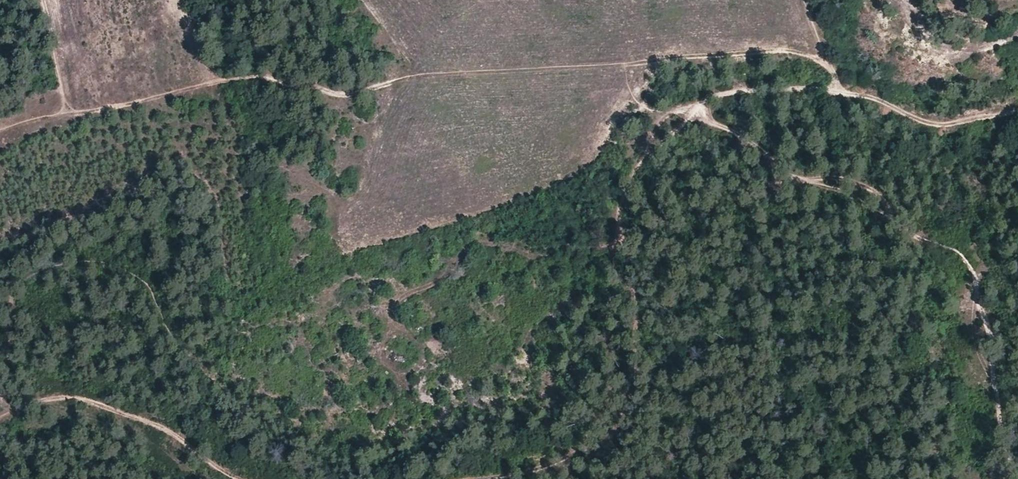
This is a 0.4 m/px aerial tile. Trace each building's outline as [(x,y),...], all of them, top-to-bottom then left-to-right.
[(596,192),(578,198),(581,208),(599,202),(596,192)]
